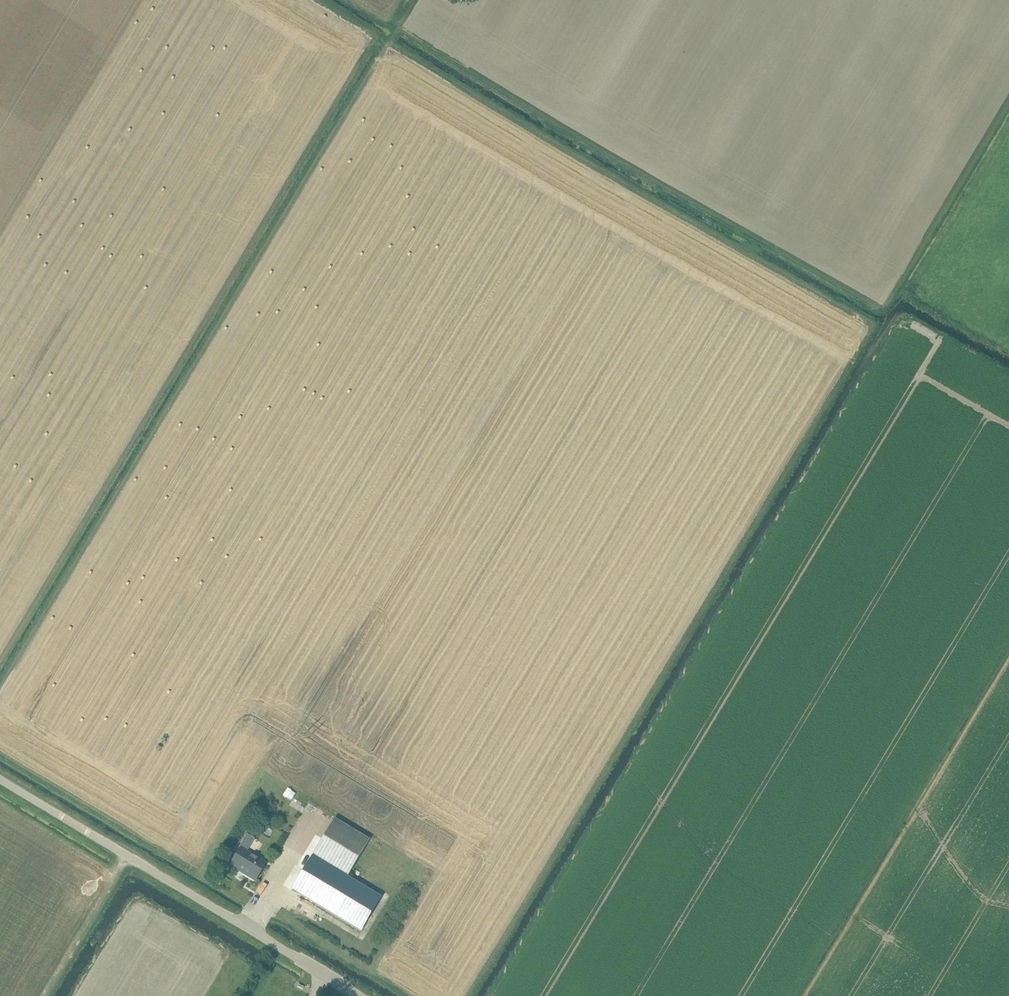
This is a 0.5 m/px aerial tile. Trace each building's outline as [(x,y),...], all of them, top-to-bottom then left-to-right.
[(792,505),(789,511),(796,514),(799,508),(792,505)] [(289,823),(294,827),(300,818),(295,815),(289,823)] [(360,932),(365,923),(381,898),(347,877),(369,840),(335,819),(292,890),(360,932)] [(256,880),(266,864),(240,849),(236,856),(231,864),(244,872),(243,874),(255,881),(256,880)]
